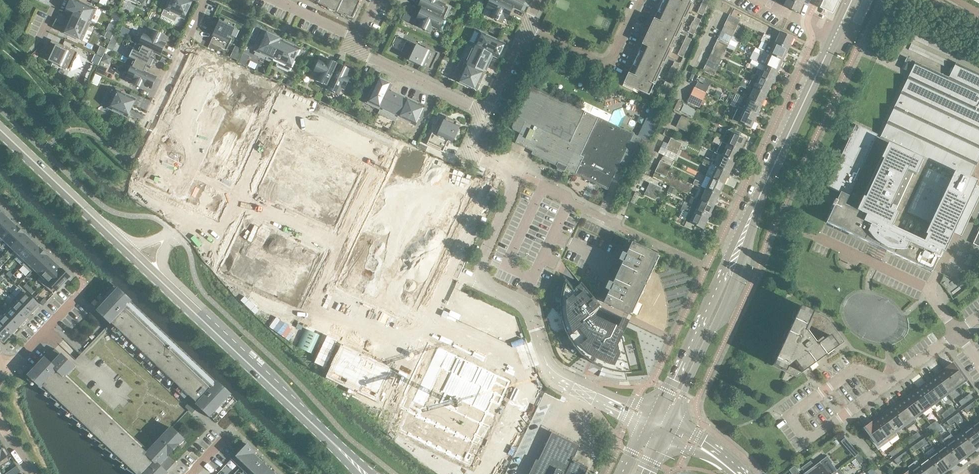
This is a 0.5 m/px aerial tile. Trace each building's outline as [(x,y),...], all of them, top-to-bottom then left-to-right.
[(77,0),(71,0),(66,12),(90,23),(96,9),(77,0)] [(191,0),(169,0),(162,15),(175,21),(177,16),(184,19),(192,1),(191,0)] [(317,4),(328,9),(328,10),(334,12),(346,17),(346,16),(353,19),(358,8),(357,8),(360,2),(358,1),(355,0),(319,0),(317,4)] [(418,6),(445,19),(451,7),(439,2),(440,0),(421,0),(418,6)] [(520,11),(498,0),(490,0),(486,9),(492,11),(489,17),(501,23),(504,17),(508,19),(513,8),(520,11)] [(525,0),(499,0),(498,0),(520,11),(525,0)] [(694,0),(663,0),(648,30),(647,33),(622,86),(637,93),(639,91),(649,96),(694,0)] [(776,0),(785,4),(784,6),(799,14),(805,0),(776,0)] [(821,8),(834,14),(841,0),(824,0),(821,8)] [(445,19),(418,6),(422,8),(417,19),(420,21),(417,27),(429,32),(432,26),(438,29),(443,18),(445,19)] [(82,41),(90,23),(66,12),(65,12),(70,15),(62,32),(82,41)] [(113,12),(111,18),(118,21),(121,16),(113,12)] [(740,20),(729,15),(727,20),(737,25),(740,20)] [(827,19),(827,18),(827,17),(821,15),(818,21),(818,23),(818,25),(818,26),(819,27),(820,28),(820,29),(821,29),(822,29),(823,28),(827,19)] [(219,24),(210,43),(227,51),(232,38),(230,37),(236,24),(225,19),(222,25),(219,24)] [(141,20),(138,26),(146,30),(149,23),(141,20)] [(737,25),(727,20),(724,26),(735,31),(737,25)] [(452,23),(448,31),(453,33),(456,25),(452,23)] [(491,26),(489,32),(496,35),(498,29),(491,26)] [(136,43),(136,44),(160,55),(166,44),(162,42),(165,36),(153,31),(150,36),(144,33),(139,45),(136,43)] [(255,51),(273,60),(282,40),(264,32),(255,51)] [(480,32),(473,46),(498,58),(504,44),(480,32)] [(780,32),(775,44),(788,49),(793,38),(780,32)] [(729,42),(720,38),(719,37),(716,43),(727,48),(729,42)] [(762,38),(761,41),(768,44),(765,50),(764,52),(770,55),(783,61),(788,49),(775,44),(770,41),(762,38)] [(52,40),(45,55),(53,58),(51,61),(70,70),(78,53),(52,40)] [(299,49),(282,40),(273,60),(278,62),(277,65),(289,71),(290,68),(299,49)] [(411,61),(431,70),(439,53),(426,47),(425,50),(406,41),(401,52),(413,58),(411,61)] [(724,53),(727,48),(716,43),(714,48),(724,53)] [(154,53),(160,56),(160,55),(136,44),(129,59),(134,61),(132,66),(156,78),(156,77),(145,72),(147,67),(150,68),(154,59),(151,57),(154,53)] [(101,45),(92,60),(98,63),(107,48),(101,45)] [(236,46),(230,57),(236,60),(242,49),(236,46)] [(498,58),(473,46),(466,63),(460,61),(485,73),(493,56),(498,58)] [(751,57),(750,59),(752,60),(777,72),(783,61),(770,55),(764,52),(763,54),(754,50),(751,57)] [(102,60),(111,63),(113,55),(104,53),(102,60)] [(244,53),(239,62),(245,65),(250,56),(244,53)] [(198,56),(193,67),(217,78),(225,62),(214,56),(211,62),(198,56)] [(327,89),(338,65),(327,59),(325,63),(319,60),(314,72),(320,75),(317,81),(328,86),(326,89),(327,89)] [(719,65),(708,60),(706,65),(716,70),(719,65)] [(751,62),(750,64),(757,67),(757,68),(762,71),(759,77),(772,83),(777,72),(752,60),(751,62)] [(250,61),(248,66),(255,70),(257,65),(250,61)] [(477,90),(485,73),(460,61),(452,79),(477,90)] [(826,222),(827,222),(850,233),(876,245),(880,247),(887,250),(887,251),(931,271),(931,270),(932,269),(940,251),(942,252),(943,252),(947,244),(951,234),(959,238),(978,196),(978,189),(974,187),(976,182),(975,182),(969,179),(978,158),(978,74),(956,63),(949,78),(941,74),(941,75),(915,63),(880,137),(906,149),(921,156),(921,158),(888,142),(862,198),(857,196),(864,181),(857,178),(860,172),(859,172),(877,134),(856,124),(826,186),(840,193),(836,201),(834,200),(832,205),(833,206),(826,222)] [(347,76),(350,70),(338,65),(327,89),(338,95),(341,88),(344,90),(350,78),(347,76)] [(714,76),(716,70),(706,65),(703,71),(714,76)] [(100,66),(97,73),(104,76),(107,69),(100,66)] [(151,89),(156,78),(132,66),(126,78),(133,81),(131,83),(143,89),(144,86),(151,89)] [(193,67),(188,78),(201,84),(198,89),(210,95),(217,78),(193,67)] [(250,73),(243,90),(267,102),(272,91),(259,85),(262,79),(250,73)] [(95,74),(91,83),(97,86),(101,77),(95,74)] [(739,75),(738,78),(742,80),(740,84),(748,87),(749,84),(755,86),(754,89),(767,95),(772,83),(759,77),(757,81),(752,79),(751,80),(739,75)] [(380,109),(391,85),(377,78),(366,103),(380,109)] [(708,87),(698,82),(695,88),(706,93),(708,87)] [(397,117),(406,98),(389,90),(392,85),(391,85),(380,109),(397,117)] [(531,86),(512,127),(513,130),(518,132),(519,133),(515,143),(532,151),(531,154),(556,166),(557,168),(558,167),(563,169),(563,171),(565,170),(588,181),(589,180),(596,183),(596,185),(607,190),(620,163),(628,167),(630,166),(633,159),(632,157),(635,156),(639,146),(639,143),(641,143),(642,140),(641,138),(633,134),(634,133),(623,128),(623,129),(608,123),(612,115),(584,102),(581,110),(531,86)] [(183,88),(178,99),(202,111),(210,95),(198,89),(196,94),(183,88)] [(703,98),(706,93),(695,88),(693,93),(703,98)] [(750,97),(749,100),(761,106),(766,97),(767,95),(754,89),(750,97)] [(135,99),(131,97),(116,90),(108,108),(127,117),(135,99)] [(243,90),(235,106),(247,112),(249,107),(262,113),(267,102),(243,90)] [(693,93),(688,103),(698,108),(703,98),(693,93)] [(733,102),(732,106),(739,109),(743,111),(756,117),(761,106),(749,100),(744,98),(737,95),(733,102)] [(424,106),(406,98),(397,117),(415,126),(424,106)] [(178,99),(172,110),(185,116),(183,122),(194,127),(202,111),(178,99)] [(227,123),(231,125),(232,125),(252,134),(257,123),(244,117),(247,112),(235,106),(227,123)] [(737,113),(733,120),(751,129),(756,117),(743,111),(739,109),(737,113)] [(693,121),(682,116),(679,121),(690,126),(693,121)] [(448,141),(451,142),(457,130),(454,128),(457,122),(446,117),(441,128),(438,126),(435,133),(432,132),(427,145),(443,152),(448,141)] [(168,121),(162,132),(187,143),(194,127),(183,122),(180,127),(168,121)] [(687,132),(690,126),(679,121),(677,127),(687,132)] [(222,133),(220,139),(231,144),(234,139),(246,145),(252,134),(232,125),(231,125),(227,135),(222,133)] [(654,130),(649,127),(645,135),(651,137),(654,130)] [(717,137),(715,139),(740,151),(745,139),(740,136),(741,133),(733,129),(727,133),(723,140),(717,137)] [(162,132),(157,143),(170,149),(167,154),(179,160),(187,143),(162,132)] [(682,143),(671,138),(669,144),(679,149),(682,143)] [(220,139),(212,155),(236,167),(241,156),(229,150),(231,144),(220,139)] [(715,139),(713,144),(720,147),(717,154),(722,156),(735,162),(740,151),(715,139)] [(284,140),(279,151),(302,161),(306,151),(284,140)] [(677,154),(679,149),(669,144),(666,149),(677,154)] [(279,151),(275,160),(293,169),(292,169),(297,171),(302,161),(279,151)] [(714,152),(711,160),(714,162),(713,165),(717,167),(730,173),(735,162),(722,156),(717,154),(714,152)] [(152,153),(147,165),(171,176),(179,160),(167,154),(165,159),(152,153)] [(212,155),(204,172),(216,177),(218,172),(231,178),(236,167),(212,155)] [(275,160),(270,170),(288,179),(288,178),(292,169),(293,169),(275,160)] [(672,166),(665,163),(661,161),(658,166),(669,171),(672,166)] [(334,164),(330,174),(352,185),(356,174),(334,164)] [(666,177),(669,171),(658,166),(656,172),(666,177)] [(717,167),(712,179),(724,185),(730,173),(717,167)] [(270,170),(266,180),(288,190),(292,181),(293,180),(288,178),(288,179),(270,170)] [(394,171),(389,180),(407,189),(409,190),(413,181),(413,180),(394,171)] [(204,172),(196,188),(221,199),(226,188),(213,182),(216,177),(204,172)] [(446,173),(441,182),(464,193),(468,183),(460,179),(461,177),(451,173),(450,175),(446,173)] [(330,174),(325,184),(347,194),(352,185),(330,174)] [(706,190),(719,196),(724,185),(712,179),(706,190)] [(266,180),(261,190),(283,201),(288,190),(266,180)] [(389,180),(385,190),(403,198),(403,197),(407,189),(389,180)] [(437,192),(439,193),(459,202),(464,193),(441,182),(437,192)] [(661,188),(650,183),(648,188),(658,194),(661,188)] [(325,184),(320,194),(342,204),(347,194),(325,184)] [(694,184),(692,188),(699,191),(696,199),(701,201),(714,207),(719,196),(706,190),(702,188),(694,184)] [(670,186),(667,192),(676,196),(678,190),(670,186)] [(498,190),(497,189),(492,187),(488,194),(494,196),(498,190)] [(656,199),(658,194),(648,188),(645,194),(656,199)] [(385,190),(381,199),(400,208),(405,199),(403,197),(403,198),(385,190)] [(439,193),(435,202),(455,211),(459,202),(439,193)] [(320,194),(316,204),(338,214),(342,204),(320,194)] [(381,199),(376,208),(396,217),(400,208),(381,199)] [(684,202),(683,206),(709,218),(714,207),(701,201),(696,199),(692,206),(684,202)] [(431,211),(430,212),(433,213),(433,212),(451,220),(455,211),(435,202),(431,211)] [(316,204),(311,214),(333,224),(338,214),(316,204)] [(683,206),(681,210),(689,213),(685,221),(687,222),(694,226),(703,230),(709,218),(683,206)] [(376,208),(372,217),(394,228),(398,218),(396,217),(376,208)] [(433,213),(428,221),(446,230),(451,220),(433,212),(433,213)] [(9,220),(2,213),(0,214),(0,229),(9,220)] [(372,217),(367,227),(389,237),(394,228),(372,217)] [(0,229),(0,237),(3,240),(16,227),(9,220),(0,229)] [(246,221),(242,231),(264,242),(268,231),(246,221)] [(424,230),(424,231),(442,239),(446,230),(428,221),(424,230)] [(16,227),(3,240),(11,248),(24,234),(16,227)] [(420,229),(415,238),(437,248),(442,239),(424,231),(424,230),(420,228),(420,229)] [(242,231),(237,241),(259,251),(264,242),(242,231)] [(24,234),(11,248),(19,255),(32,241),(24,234)] [(363,237),(358,247),(378,256),(378,257),(380,258),(380,257),(385,247),(363,237)] [(415,238),(411,248),(433,258),(437,248),(415,238)] [(32,241),(19,255),(26,262),(39,248),(32,241)] [(237,241),(232,251),(254,261),(259,251),(237,241)] [(297,244),(292,255),(314,265),(319,255),(297,244)] [(657,257),(631,245),(630,244),(625,256),(621,255),(618,261),(619,261),(617,264),(615,264),(613,265),(612,267),(610,269),(609,272),(608,275),(608,277),(608,279),(610,280),(608,284),(605,290),(608,291),(603,303),(630,316),(657,257)] [(358,247),(354,256),(374,265),(378,257),(378,256),(358,247)] [(26,262),(22,265),(31,273),(34,270),(34,269),(47,256),(39,248),(26,262)] [(232,251),(228,260),(250,271),(254,261),(232,251)] [(964,265),(977,271),(978,265),(978,258),(969,254),(964,265)] [(292,255),(287,265),(309,275),(314,265),(292,255)] [(47,256),(34,269),(34,270),(41,276),(54,263),(47,256)] [(354,256),(349,265),(367,273),(367,274),(371,276),(371,275),(376,266),(374,265),(354,256)] [(406,257),(402,267),(424,278),(428,268),(406,257)] [(228,260),(223,271),(232,275),(231,277),(240,281),(241,279),(245,281),(250,271),(228,260)] [(41,276),(38,279),(45,287),(62,270),(54,263),(41,276)] [(287,265),(282,274),(305,285),(309,275),(287,265)] [(349,265),(345,274),(363,283),(363,282),(367,274),(367,273),(349,265)] [(397,276),(397,277),(401,279),(402,278),(419,287),(424,278),(402,267),(397,276)] [(62,270),(45,287),(54,295),(70,278),(62,270)] [(282,274),(278,284),(300,294),(305,285),(282,274)] [(345,274),(340,284),(362,295),(367,285),(367,284),(363,282),(363,283),(345,274)] [(946,276),(943,286),(960,292),(964,282),(946,276)] [(397,287),(397,288),(415,296),(419,287),(402,278),(401,279),(397,287)] [(620,343),(621,342),(620,337),(627,322),(620,318),(600,309),(579,283),(578,284),(579,284),(572,290),(563,280),(562,284),(561,286),(560,289),(561,289),(560,295),(559,295),(559,298),(559,304),(558,304),(558,307),(559,307),(559,310),(559,312),(559,315),(561,321),(560,321),(561,324),(563,329),(563,330),(564,332),(567,337),(566,338),(568,340),(571,345),(573,348),(573,347),(577,352),(576,352),(581,356),(580,355),(581,353),(584,355),(586,356),(592,358),(594,359),(595,357),(626,371),(618,342),(619,338),(620,343)] [(278,284),(273,294),(277,296),(276,299),(285,303),(286,301),(295,305),(300,294),(278,284)] [(393,286),(389,295),(411,305),(415,296),(397,288),(397,287),(393,285),(393,286)] [(29,376),(40,386),(38,387),(47,393),(47,392),(48,391),(52,394),(49,398),(58,403),(58,402),(59,401),(63,405),(60,408),(69,413),(70,411),(74,415),(71,418),(80,424),(80,423),(81,421),(85,425),(82,429),(91,434),(91,433),(92,432),(96,436),(93,439),(102,444),(103,442),(107,446),(104,449),(113,455),(113,454),(114,452),(118,456),(115,460),(123,465),(124,464),(125,463),(129,466),(126,470),(133,473),(135,473),(136,473),(137,473),(165,473),(166,473),(165,471),(174,461),(168,456),(183,439),(172,429),(189,410),(192,412),(198,406),(213,420),(234,398),(218,383),(214,387),(127,305),(130,301),(114,286),(94,308),(110,323),(83,352),(81,354),(78,358),(71,365),(55,349),(54,350),(55,351),(47,360),(45,359),(29,376)] [(23,290),(15,298),(32,313),(39,306),(23,290)] [(389,295),(384,305),(406,315),(411,305),(389,295)] [(15,298),(9,305),(25,320),(32,313),(15,298)] [(9,305),(2,312),(5,316),(6,315),(18,327),(25,320),(9,305)] [(828,319),(816,313),(800,306),(773,366),(797,377),(845,342),(828,319)] [(0,314),(0,323),(12,334),(18,327),(6,315),(5,316),(2,312),(0,314)] [(4,342),(12,334),(0,323),(0,338),(4,342)] [(428,343),(398,406),(408,411),(398,431),(471,465),(489,427),(499,405),(510,381),(428,343)] [(343,350),(331,377),(376,398),(389,371),(343,350)] [(954,364),(945,371),(956,387),(966,380),(954,364)] [(956,387),(945,371),(936,377),(948,393),(956,387)] [(948,393),(936,377),(927,383),(939,400),(948,393)] [(939,400),(927,383),(918,390),(930,406),(939,400)] [(930,406),(918,390),(910,396),(921,412),(930,406)] [(970,394),(965,398),(968,402),(973,398),(970,394)] [(921,412),(910,396),(901,403),(913,419),(921,412)] [(962,406),(968,402),(965,398),(959,402),(962,406)] [(978,405),(975,401),(970,405),(973,409),(978,405)] [(913,419),(901,403),(892,409),(904,425),(907,429),(916,423),(913,419)] [(967,413),(973,409),(970,405),(964,409),(967,413)] [(950,415),(956,411),(953,407),(947,411),(950,415)] [(904,425),(892,409),(883,416),(895,432),(904,425)] [(950,415),(947,411),(942,415),(945,419),(950,415)] [(961,418),(958,414),(952,418),(955,422),(961,418)] [(895,432),(883,416),(875,422),(889,442),(898,436),(895,432)] [(950,426),(955,422),(952,418),(947,422),(950,426)] [(939,425),(938,424),(936,421),(931,425),(934,429),(939,425)] [(889,442),(875,422),(866,429),(872,437),(870,438),(878,450),(889,442)] [(934,429),(931,425),(925,429),(928,433),(934,429)] [(942,429),(940,427),(939,425),(934,429),(937,433),(942,429)] [(978,446),(978,436),(972,427),(963,433),(975,449),(978,446)] [(931,437),(937,433),(934,429),(928,433),(931,437)] [(915,440),(921,436),(918,432),(912,437),(915,440)] [(589,468),(573,460),(580,446),(552,433),(538,461),(536,460),(529,473),(585,473),(589,468)] [(967,455),(975,449),(963,433),(955,439),(967,455)] [(910,445),(915,440),(912,437),(907,441),(910,445)] [(926,443),(923,439),(917,443),(920,447),(926,443)] [(958,462),(967,455),(955,439),(946,446),(958,462)] [(915,451),(920,447),(917,443),(912,448),(915,451)] [(253,454),(253,455),(255,452),(247,444),(238,454),(237,453),(231,460),(240,468),(253,454)] [(898,453),(903,449),(901,445),(895,449),(898,453)] [(1,467),(10,461),(7,457),(10,455),(5,447),(2,449),(0,446),(0,466),(1,467)] [(949,468),(958,462),(946,446),(937,452),(949,468)] [(859,454),(854,448),(850,452),(855,458),(859,454)] [(892,457),(898,453),(895,449),(889,453),(892,457)] [(908,456),(906,452),(900,456),(903,460),(908,456)] [(949,468),(937,452),(928,459),(940,473),(941,473),(949,468)] [(253,455),(253,454),(240,468),(246,473),(249,473),(261,462),(253,455)] [(865,460),(859,454),(855,458),(861,464),(865,460)] [(903,460),(900,456),(894,460),(897,464),(903,460)] [(802,468),(805,473),(804,473),(834,473),(838,472),(837,471),(832,464),(832,463),(828,457),(814,466),(811,462),(802,468)] [(928,459),(920,465),(926,473),(940,473),(928,459)] [(920,465),(917,461),(908,468),(911,471),(913,473),(926,473),(920,465)] [(269,469),(261,462),(249,473),(264,473),(269,469)]
